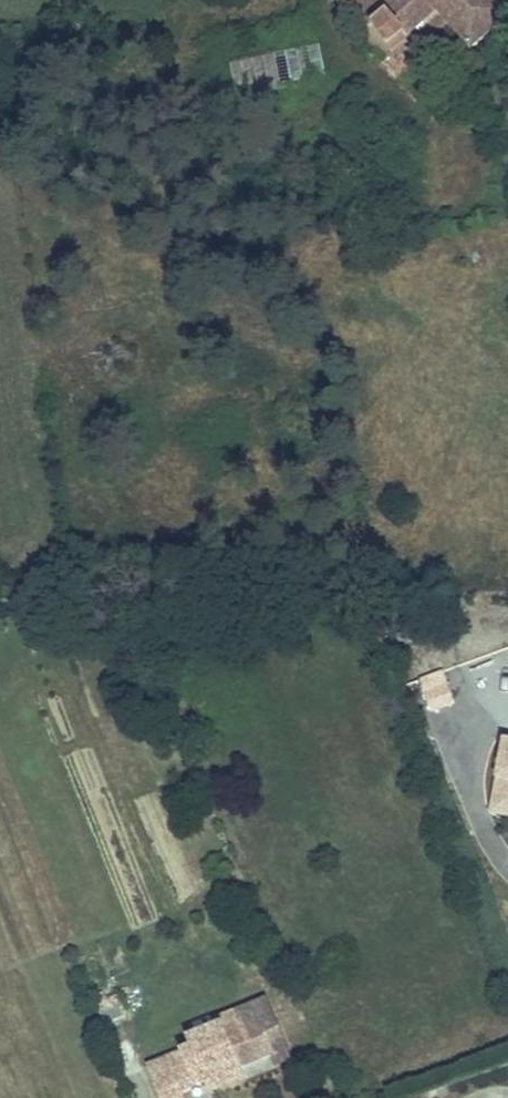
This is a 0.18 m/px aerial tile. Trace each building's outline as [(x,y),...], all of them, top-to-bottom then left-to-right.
[(342,6),(364,1),(369,24),(367,25),(373,58),(383,58),(440,10),(473,45),(507,14),(507,10),(501,2),(499,0),(340,0),(342,6)] [(321,45),(286,51),(292,82),(327,76),(321,45)] [(507,707),(507,671),(492,677),(504,709),(507,707)] [(447,674),(426,682),(438,713),(458,707),(447,674)] [(484,714),(498,707),(486,682),(472,689),(484,714)] [(507,820),(507,749),(495,817),(507,820)] [(286,1054),(263,995),(227,1009),(229,1015),(233,1025),(256,1016),(270,1049),(273,1059),(286,1054)] [(270,1049),(256,1016),(233,1025),(229,1015),(183,1033),(187,1043),(143,1060),(156,1093),(175,1086),(203,1075),(207,1086),(239,1073),(235,1062),(270,1049)] [(156,1093),(158,1097),(180,1097),(175,1086),(156,1093)]
